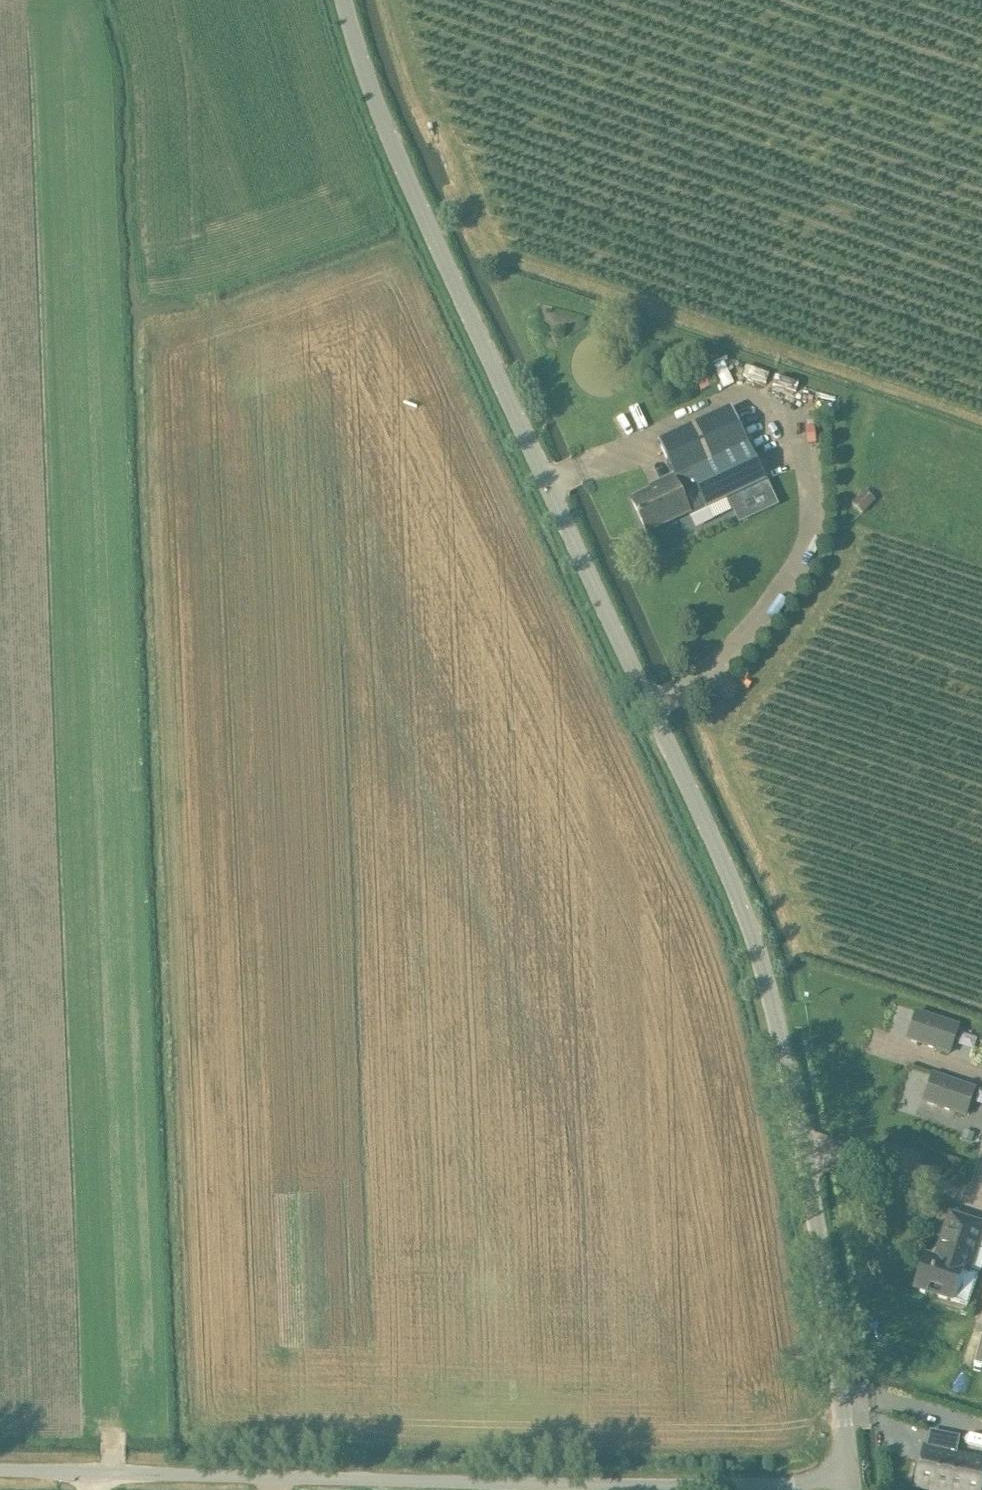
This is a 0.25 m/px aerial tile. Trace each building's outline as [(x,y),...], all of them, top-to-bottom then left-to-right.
[(708,362),(700,366),(710,388),(719,383),(708,362)] [(724,364),(715,368),(724,389),(733,384),(724,364)] [(749,368),(745,376),(765,388),(770,380),(749,368)] [(731,409),(658,443),(675,480),(689,473),(696,488),(706,510),(727,500),(752,489),(766,482),(764,479),(748,446),(731,409)] [(675,480),(631,500),(647,533),(689,513),(681,495),(696,488),(689,473),(675,480)] [(766,482),(752,489),(762,512),(778,504),(767,481),(766,482)] [(863,492),(852,504),(861,512),(872,500),(863,492)] [(949,1054),(959,1026),(916,1012),(907,1039),(949,1054)] [(910,1068),(906,1096),(923,1099),(927,1071),(910,1068)] [(966,1116),(975,1089),(932,1074),(923,1102),(966,1116)] [(965,1129),(962,1137),(972,1141),(975,1133),(965,1129)] [(969,1271),(981,1233),(981,1225),(951,1214),(945,1232),(948,1233),(939,1260),(926,1256),(916,1288),(968,1305),(978,1274),(969,1271)] [(915,1487),(930,1489),(981,1489),(981,1487),(981,1459),(956,1453),(960,1436),(930,1430),(926,1447),(925,1447),(915,1487)]
